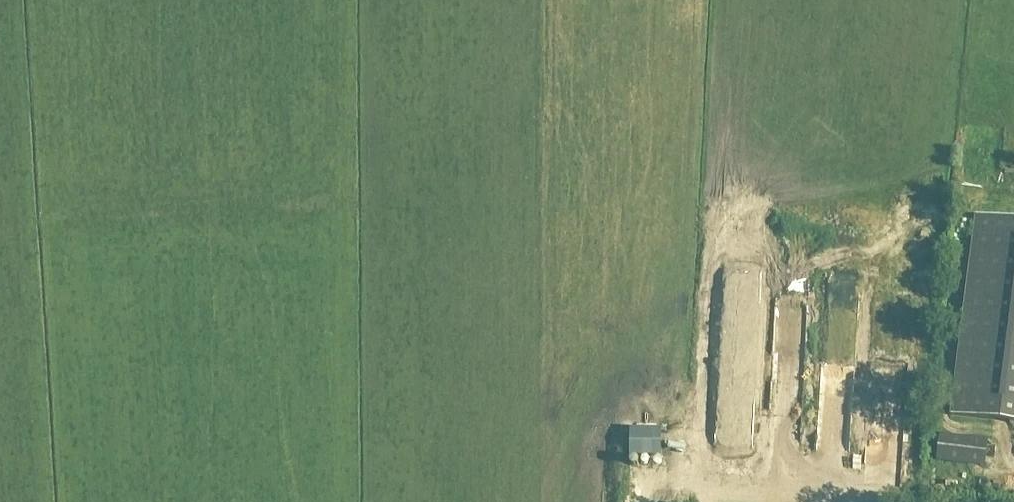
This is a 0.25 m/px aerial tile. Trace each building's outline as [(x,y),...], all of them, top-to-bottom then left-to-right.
[(949,418),(1013,426),(1013,223),(974,218),(949,418)] [(978,464),(980,442),(941,440),(939,462),(978,464)]
